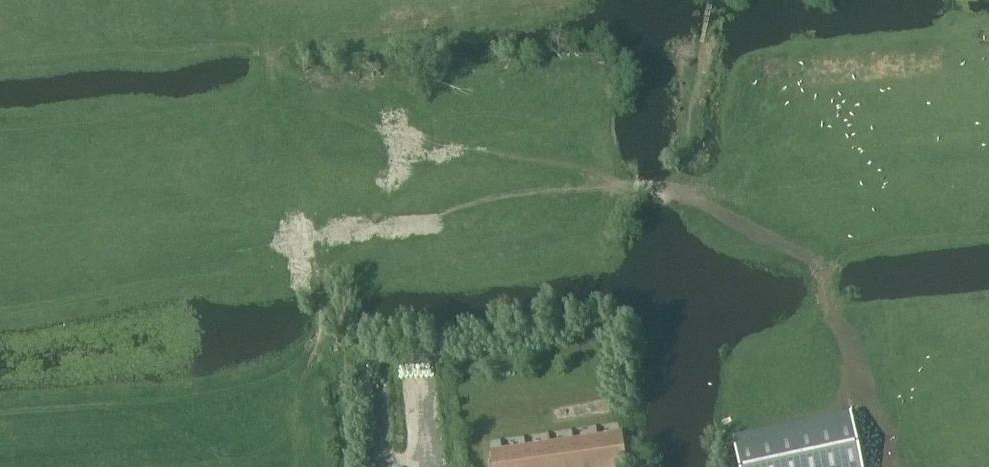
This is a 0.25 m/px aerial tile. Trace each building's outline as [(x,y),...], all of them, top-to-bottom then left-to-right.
[(851,420),(733,445),(737,466),(860,466),(851,420)] [(597,438),(601,466),(626,466),(621,435),(597,438)] [(572,442),(576,466),(601,466),(597,438),(588,440),(572,442)] [(549,445),(552,466),(576,466),(572,442),(549,445)] [(525,449),(527,466),(552,466),(549,445),(535,447),(525,449)] [(501,452),(503,466),(527,466),(525,449),(501,452)]
